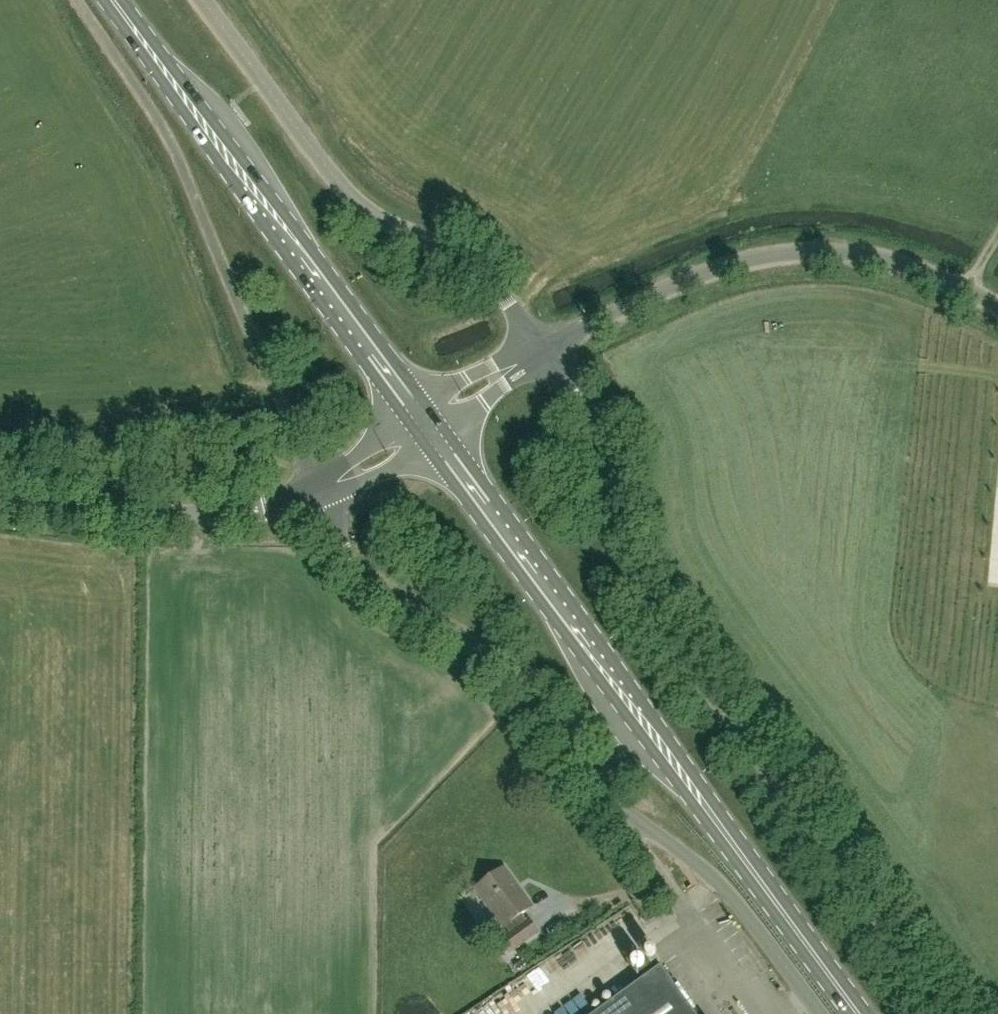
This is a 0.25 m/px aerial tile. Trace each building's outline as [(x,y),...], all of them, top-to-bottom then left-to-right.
[(510,953),(539,932),(529,919),(523,923),(518,917),(532,907),(504,868),(476,888),(505,927),(505,926),(510,933),(500,940),(510,953)] [(661,967),(596,1013),(695,1013),(661,967)] [(586,1007),(580,1000),(563,1013),(577,1013),(586,1007)]
